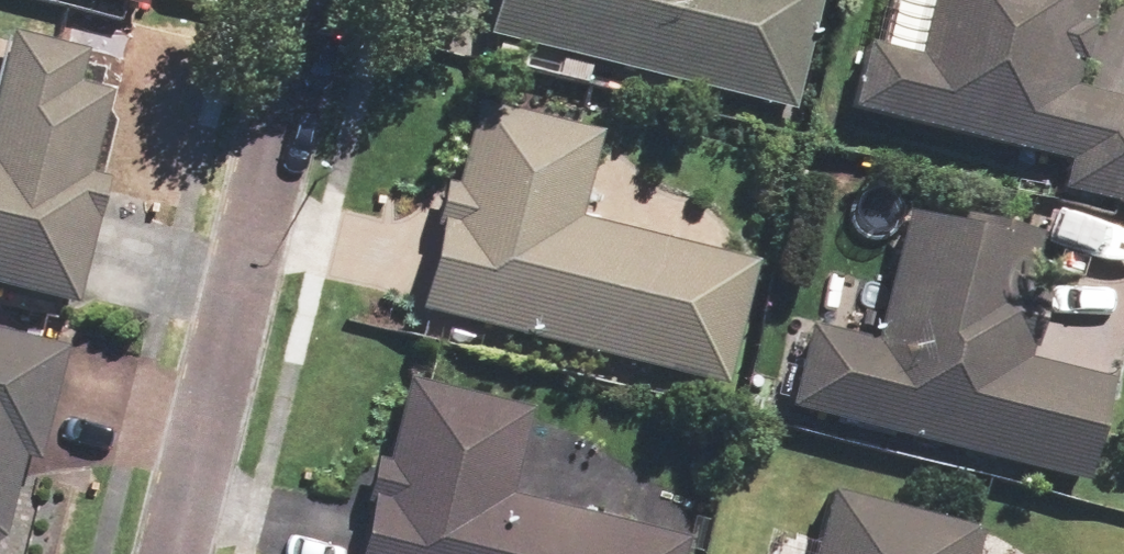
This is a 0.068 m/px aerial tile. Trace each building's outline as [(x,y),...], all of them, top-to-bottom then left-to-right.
[(815,0),(499,0),(492,28),(789,102),(815,0)] [(851,106),(1068,159),(1061,186),(1123,201),(1123,96),(1071,83),(1092,0),(934,0),(920,54),(867,41),(851,106)] [(86,51),(9,32),(0,69),(0,282),(73,300),(104,176),(93,173),(114,89),(79,80),(86,51)] [(597,133),(474,103),(424,305),(720,379),(750,259),(576,216),(597,133)] [(809,323),(789,404),(1086,478),(1111,380),(1024,358),(1033,323),(1024,320),(1043,245),(907,211),(874,339),(809,323)] [(0,327),(0,541),(22,454),(36,457),(65,343),(0,327)] [(406,377),(362,553),(683,553),(687,539),(507,494),(529,408),(406,377)] [(829,489),(813,553),(974,553),(981,527),(829,489)]
